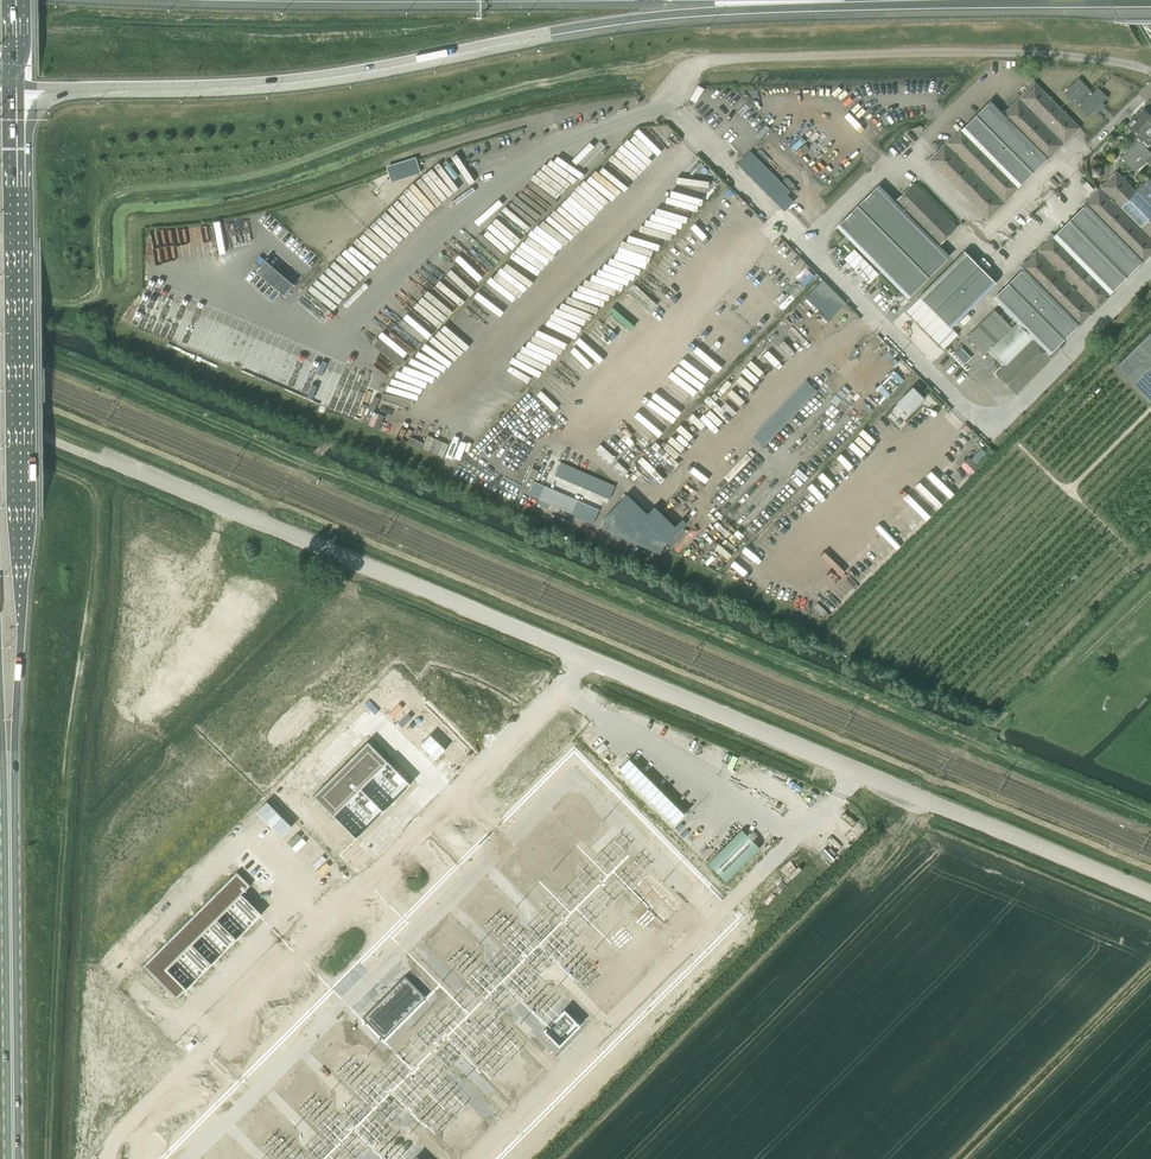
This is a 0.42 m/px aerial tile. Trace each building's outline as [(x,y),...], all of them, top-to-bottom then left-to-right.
[(1078,79),(1065,92),(1070,97),(1075,102),(1080,107),(1080,108),(1087,115),(1106,97),(1098,89),(1093,94),(1088,90),(1078,79)] [(1065,113),(1054,103),(1034,83),(1019,97),(1064,143),(1079,128),(1065,113)] [(1018,185),(1031,173),(1045,158),(1047,160),(1062,145),(1017,100),(1003,114),(990,101),(960,131),(959,130),(946,143),(1005,202),(1020,187),(1018,185)] [(1119,157),(1121,158),(1125,163),(1135,173),(1138,169),(1150,157),(1150,153),(1146,148),(1148,147),(1150,144),(1150,118),(1143,111),(1128,126),(1127,127),(1133,132),(1129,137),(1135,144),(1133,146),(1132,145),(1123,154),(1119,157)] [(944,145),(929,160),(988,219),(1003,204),(944,145)] [(737,164),(744,171),(757,158),(750,151),(737,164)] [(416,158),(387,167),(390,178),(419,168),(416,158)] [(764,164),(757,158),(744,171),(751,178),(764,164)] [(771,171),(764,164),(751,178),(758,184),(771,171)] [(777,178),(771,171),(758,184),(764,191),(777,178)] [(1101,187),(1150,237),(1150,207),(1116,172),(1101,187)] [(784,184),(777,178),(764,191),(771,198),(784,184)] [(791,191),(784,184),(771,198),(778,205),(788,195),(791,191)] [(956,227),(955,226),(913,184),(896,201),(879,184),(836,227),(907,298),(949,255),(938,244),(956,227)] [(1140,262),(1142,263),(1150,254),(1150,242),(1099,189),(1085,203),(1086,204),(1140,262)] [(794,202),(788,195),(778,205),(785,211),(794,202)] [(1109,292),(1140,262),(1086,204),(1053,237),(1109,292)] [(1109,292),(1053,237),(1052,236),(1037,250),(1096,309),(1111,294),(1109,292)] [(951,328),(983,296),(996,283),(964,251),(919,296),(920,297),(906,311),(944,349),(958,335),(951,328)] [(1023,269),(993,299),(1017,322),(1033,338),(1045,350),(1048,354),(1058,344),(1078,324),(1079,326),(1094,311),(1035,252),(1021,266),(1023,269)] [(998,341),(1011,327),(994,310),(981,324),(998,341)] [(989,349),(998,341),(981,324),(967,337),(984,354),(989,349)] [(1114,368),(1147,402),(1150,398),(1150,332),(1114,368)] [(1005,366),(996,374),(1015,393),(1050,359),(1061,348),(1058,344),(1048,354),(1045,350),(1033,338),(1032,340),(1005,366)] [(962,349),(956,354),(965,364),(971,358),(962,349)] [(805,381),(799,388),(810,398),(816,391),(805,381)] [(918,383),(892,408),(902,418),(928,393),(918,383)] [(803,405),(810,398),(799,388),(792,395),(803,405)] [(796,412),(803,405),(792,395),(786,402),(796,412)] [(790,419),(796,412),(786,402),(779,409),(790,419)] [(783,426),(790,419),(779,409),(772,416),(783,426)] [(777,433),(783,426),(772,416),(766,423),(777,433)] [(770,440),(777,433),(766,423),(759,430),(770,440)] [(763,447),(770,440),(759,430),(752,437),(763,447)] [(558,461),(553,474),(609,499),(615,486),(558,461)] [(534,481),(528,494),(594,523),(599,510),(534,481)] [(368,741),(313,796),(333,815),(387,761),(368,741)] [(237,872),(143,966),(177,1000),(262,914),(242,894),(251,886),(237,872)] [(405,976),(363,1018),(384,1039),(426,997),(405,976)]
